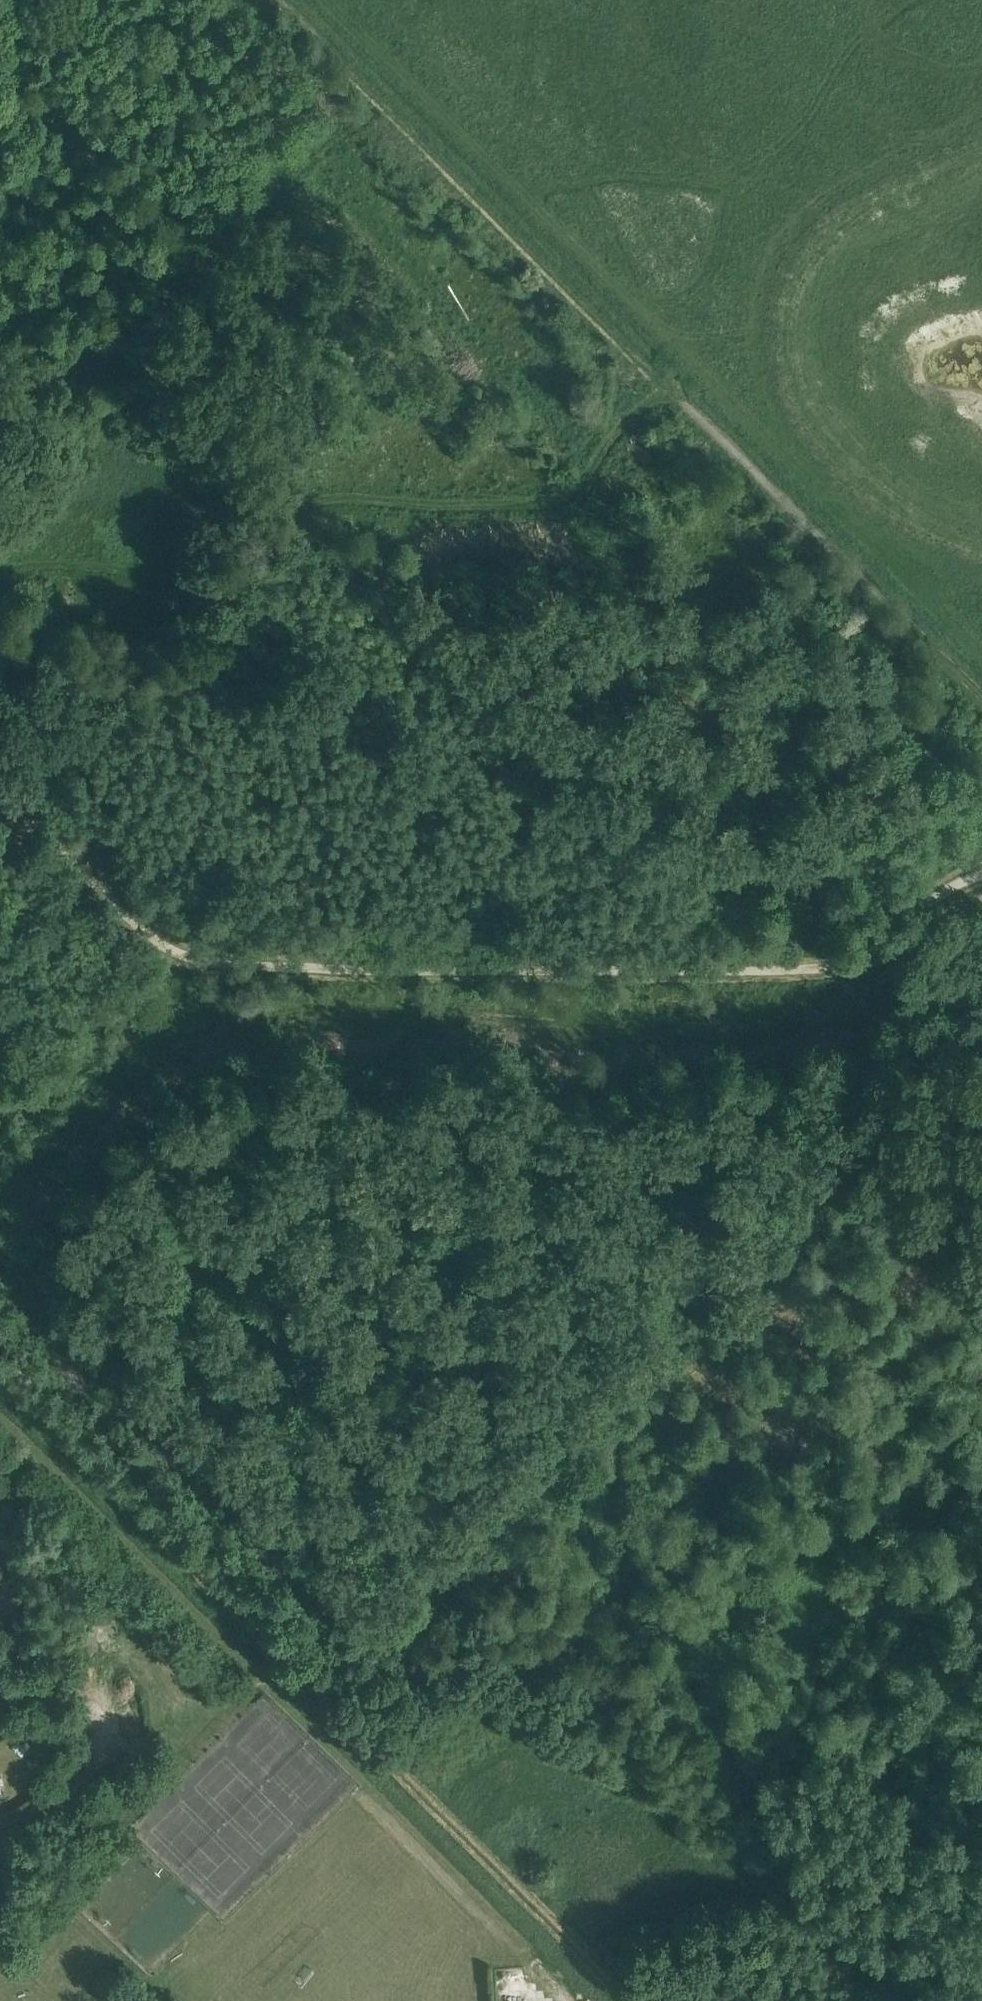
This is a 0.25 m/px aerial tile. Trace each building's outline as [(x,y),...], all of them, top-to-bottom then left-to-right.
[(539,1999),(544,1981),(525,1977),(520,1994),(539,1999)]
